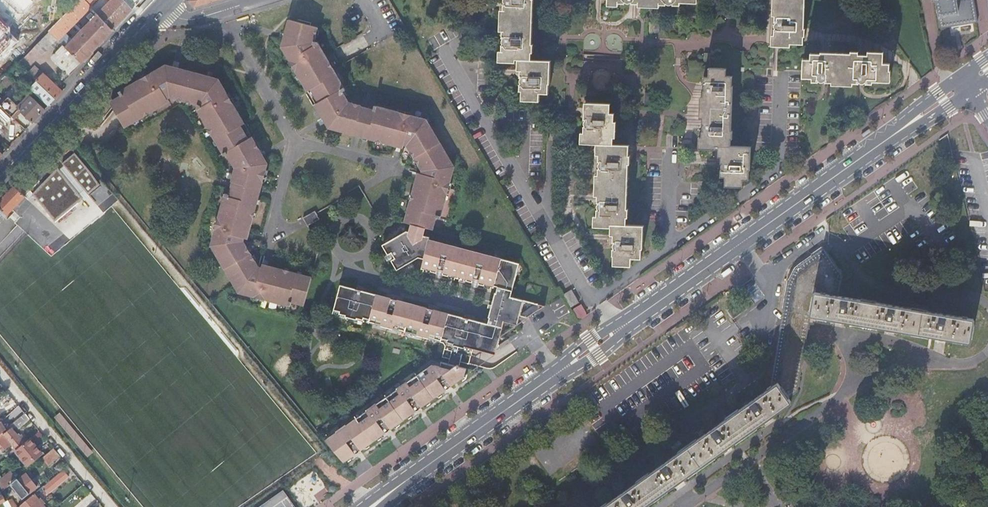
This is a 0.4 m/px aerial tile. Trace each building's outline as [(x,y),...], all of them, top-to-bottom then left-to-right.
[(57,38),(58,39),(90,6),(89,4),(94,0),(80,0),(49,31),(57,38)] [(83,63),(129,14),(133,9),(125,0),(111,0),(111,1),(106,6),(101,1),(98,2),(92,8),(98,14),(67,48),(83,63)] [(504,1),(504,2),(504,3),(504,4),(503,4),(503,9),(503,11),(502,31),(502,32),(502,34),(502,38),(503,39),(503,40),(502,41),(502,42),(502,43),(503,44),(503,45),(501,45),(501,63),(515,63),(515,60),(520,60),(520,61),(520,71),(520,74),(520,77),(520,78),(521,78),(521,79),(520,80),(520,81),(520,82),(520,83),(521,83),(521,84),(521,85),(520,85),(519,92),(525,92),(524,101),(540,102),(540,94),(549,94),(549,84),(550,84),(551,61),(531,61),(531,53),(533,53),(533,45),(532,45),(533,0),(504,0),(504,1)] [(774,16),(774,18),(774,22),(775,22),(775,23),(775,24),(774,24),(774,25),(774,26),(774,27),(774,28),(775,28),(775,29),(774,29),(774,30),(773,47),(790,47),(790,44),(803,44),(804,36),(805,36),(805,29),(805,28),(804,28),(805,0),(775,0),(774,16)] [(941,27),(957,24),(977,21),(974,0),(937,0),(941,27)] [(319,27),(290,19),(286,34),(283,41),(282,46),(290,61),(293,65),(294,66),(296,70),(323,116),(329,127),(354,134),(360,136),(363,137),(368,138),(377,140),(381,141),(395,145),(396,142),(404,144),(407,145),(411,152),(413,156),(416,160),(418,164),(420,167),(422,172),(422,174),(420,181),(416,180),(412,195),(411,199),(408,208),(407,213),(405,222),(411,224),(425,228),(433,230),(436,217),(440,218),(447,193),(448,189),(449,187),(450,183),(454,167),(427,119),(411,115),(407,114),(405,113),(401,112),(375,105),(374,109),(368,108),(362,106),(361,106),(362,105),(359,104),(354,103),(352,102),(352,103),(350,102),(346,95),(343,91),(345,90),(346,89),(339,78),(337,74),(318,41),(315,41),(317,34),(318,29),(319,27)] [(552,20),(551,40),(553,41),(555,41),(556,34),(561,34),(562,21),(552,20)] [(659,34),(659,24),(649,24),(649,34),(653,35),(653,34),(659,34)] [(49,31),(35,46),(42,54),(57,38),(49,31)] [(71,76),(83,63),(67,48),(65,45),(52,58),(71,76)] [(890,63),(883,63),(883,52),(867,52),(867,56),(861,55),(858,55),(858,52),(851,52),(850,52),(850,54),(836,53),(825,53),(821,53),(820,53),(820,54),(811,54),(810,54),(810,63),(802,63),(802,78),(811,79),(811,82),(818,83),(818,81),(819,81),(820,82),(821,82),(822,82),(823,82),(824,82),(824,81),(825,81),(825,83),(859,84),(859,82),(860,83),(861,83),(862,83),(863,83),(864,83),(865,83),(865,82),(866,82),(865,84),(872,84),(872,82),(887,82),(888,71),(889,71),(890,63)] [(292,302),(304,305),(311,277),(302,274),(298,273),(289,271),(284,270),(270,266),(269,270),(265,269),(261,268),(259,267),(255,259),(252,256),(250,251),(247,247),(243,240),(244,238),(245,233),(246,229),(250,230),(254,216),(255,212),(257,203),(259,198),(259,195),(261,189),(263,180),(265,176),(265,173),(266,169),(268,163),(263,154),(260,149),(259,147),(257,143),(253,136),(249,129),(245,123),(233,102),(231,98),(230,96),(228,93),(219,78),(215,77),(211,76),(207,75),(178,67),(175,66),(171,65),(167,64),(152,72),(148,75),(147,75),(143,78),(120,91),(122,95),(111,101),(125,126),(134,121),(138,118),(146,114),(150,112),(170,100),(168,96),(169,96),(178,98),(183,99),(187,101),(192,102),(199,104),(200,106),(198,108),(209,128),(212,132),(216,140),(218,144),(225,155),(228,153),(234,164),(235,164),(236,166),(232,181),(233,181),(231,187),(230,194),(225,193),(219,218),(217,222),(217,224),(216,228),(211,245),(239,292),(255,297),(259,298),(260,298),(265,299),(291,306),(292,302)] [(726,69),(708,68),(708,78),(703,77),(703,84),(704,84),(704,85),(704,86),(703,87),(703,88),(703,89),(704,89),(704,90),(704,91),(703,91),(702,94),(702,97),(702,98),(702,119),(702,122),(702,125),(703,125),(703,126),(702,127),(702,128),(702,129),(702,130),(702,131),(703,131),(703,132),(701,132),(701,138),(701,149),(715,150),(715,147),(721,147),(721,157),(720,160),(720,163),(722,164),(721,165),(721,166),(721,167),(721,168),(722,169),(722,170),(720,170),(720,177),(724,177),(724,187),(739,187),(740,180),(749,180),(749,170),(750,171),(751,147),(731,146),(731,139),(732,139),(732,131),(731,131),(733,86),(732,86),(732,76),(725,76),(726,69)] [(37,81),(55,99),(62,92),(44,74),(37,81)] [(30,88),(49,106),(55,99),(37,81),(30,88)] [(645,105),(653,106),(654,93),(645,93),(645,105)] [(22,112),(33,123),(45,109),(32,96),(21,108),(9,96),(0,105),(15,119),(22,112)] [(644,226),(626,225),(626,218),(628,218),(628,209),(627,209),(628,164),(630,164),(630,156),(629,156),(629,145),(613,145),(613,138),(616,138),(616,122),(614,122),(614,114),(610,113),(610,104),(587,103),(587,104),(587,112),(584,112),(584,113),(584,115),(584,119),(585,119),(585,120),(585,121),(584,121),(584,122),(584,123),(584,124),(585,125),(585,126),(583,126),(583,143),(599,144),(598,161),(598,162),(600,162),(599,163),(599,164),(598,165),(598,166),(599,167),(599,168),(600,168),(600,169),(598,169),(598,173),(598,175),(598,176),(597,196),(597,199),(597,202),(597,203),(598,203),(598,204),(598,205),(597,205),(597,207),(597,208),(598,208),(598,209),(598,210),(596,210),(596,227),(610,228),(610,225),(613,225),(613,235),(613,236),(613,238),(613,242),(614,242),(614,243),(613,244),(613,245),(613,247),(614,248),(614,249),(612,249),(612,256),(616,256),(616,266),(631,266),(631,259),(641,259),(642,249),(643,249),(644,226)] [(63,162),(64,165),(85,190),(88,193),(100,183),(91,172),(75,152),(63,162)] [(85,190),(64,165),(59,169),(80,194),(85,190)] [(59,169),(57,167),(32,193),(55,221),(83,197),(80,194),(59,169)] [(7,215),(25,196),(14,185),(0,200),(0,208),(7,215)] [(315,210),(303,217),(308,226),(320,219),(315,210)] [(423,235),(425,228),(411,224),(409,232),(407,231),(382,245),(385,249),(381,251),(385,257),(392,253),(395,258),(388,262),(391,268),(395,266),(397,270),(418,258),(424,259),(422,267),(431,269),(430,273),(429,275),(436,277),(438,269),(444,270),(442,278),(448,280),(449,278),(450,274),(467,279),(466,283),(465,285),(472,286),(474,278),(480,280),(477,288),(484,290),(484,287),(485,283),(494,286),(494,285),(498,286),(496,293),(495,293),(493,301),(490,301),(488,308),(491,308),(490,313),(489,317),(490,318),(488,324),(486,323),(484,323),(475,320),(469,319),(463,317),(440,311),(433,309),(427,308),(404,301),(399,300),(394,299),(389,297),(385,296),(368,292),(361,290),(356,289),(341,285),(334,310),(340,311),(340,313),(346,315),(346,317),(357,320),(357,318),(363,320),(364,317),(370,319),(376,320),(375,323),(382,324),(381,326),(393,329),(394,328),(400,329),(400,327),(406,328),(412,330),(411,332),(418,334),(417,335),(429,338),(429,337),(436,339),(436,337),(442,338),(442,340),(444,341),(446,344),(445,349),(452,351),(450,358),(468,363),(472,349),(489,353),(497,347),(500,346),(498,344),(504,322),(517,325),(519,321),(520,316),(527,318),(545,306),(511,297),(512,290),(513,286),(518,270),(514,262),(429,240),(430,237),(423,235)] [(392,253),(385,257),(386,260),(388,262),(395,258),(392,253)] [(789,312),(810,315),(970,342),(974,319),(839,295),(843,274),(827,253),(804,268),(802,270),(797,275),(796,277),(795,280),(794,282),(789,312)] [(439,278),(442,278),(444,270),(438,269),(436,277),(439,278)] [(459,281),(466,283),(467,279),(450,274),(449,278),(455,280),(455,278),(460,279),(459,281)] [(563,295),(571,308),(578,303),(571,291),(563,295)] [(742,297),(726,308),(733,317),(748,306),(742,297)] [(789,312),(785,332),(807,336),(810,315),(789,312)] [(785,332),(777,383),(788,398),(797,391),(807,336),(785,332)] [(443,356),(450,358),(452,351),(445,349),(443,356)] [(327,440),(326,441),(344,462),(348,459),(351,457),(353,456),(357,453),(361,450),(364,448),(369,444),(378,438),(381,436),(383,434),(388,431),(394,427),(396,425),(399,423),(408,417),(411,415),(414,413),(419,409),(421,407),(424,405),(429,402),(438,395),(441,393),(443,392),(449,388),(454,384),(456,383),(462,379),(464,377),(465,374),(467,368),(459,366),(458,364),(456,365),(449,364),(442,362),(440,366),(433,365),(423,372),(418,376),(413,379),(408,383),(407,382),(397,389),(398,390),(392,394),(387,397),(382,401),(377,405),(376,404),(367,410),(367,411),(362,415),(357,418),(353,422),(347,426),(346,425),(337,431),(338,432),(332,436),(327,440)] [(791,402),(788,398),(777,383),(602,506),(642,506),(791,402)] [(29,419),(25,413),(13,423),(18,429),(29,419)] [(3,432),(11,425),(5,418),(1,421),(0,421),(0,434),(3,432)] [(3,432),(0,434),(0,443),(5,449),(11,444),(16,450),(28,440),(25,436),(22,432),(18,436),(11,428),(4,434),(3,432)] [(35,445),(29,439),(28,440),(16,450),(27,464),(41,452),(35,445)] [(59,455),(53,448),(41,458),(47,465),(59,455)] [(0,479),(0,486),(1,488),(3,491),(10,484),(12,483),(10,481),(15,477),(10,471),(0,479)] [(63,471),(43,487),(48,493),(68,477),(63,471)] [(12,483),(10,484),(17,492),(22,499),(37,487),(31,480),(25,473),(18,479),(17,478),(17,479),(12,483)] [(18,506),(45,506),(43,505),(39,499),(34,494),(18,506)]
